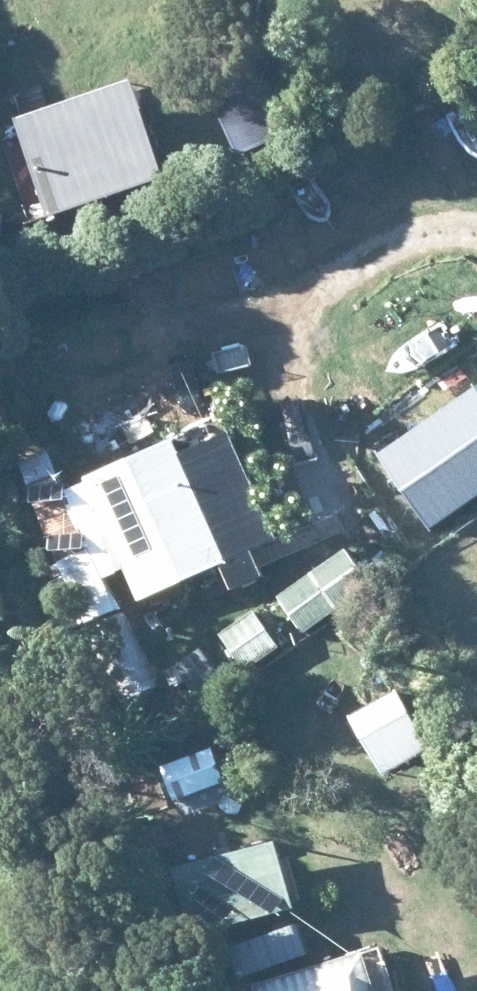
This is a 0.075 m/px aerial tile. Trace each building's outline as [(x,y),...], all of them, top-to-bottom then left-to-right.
[(17,128),(49,222),(163,184),(131,90),(17,128)] [(282,94),(230,116),(250,164),(302,143),(282,94)] [(423,527),(476,491),(476,392),(475,388),(375,456),(423,527)] [(160,608),(228,577),(227,574),(235,571),(178,448),(93,487),(120,544),(101,553),(56,455),(25,470),(36,493),(31,496),(66,573),(49,580),(75,638),(90,631),(107,668),(148,649),(117,583),(134,576),(149,610),(160,606),(160,608)] [(234,639),(196,662),(218,699),(255,678),(234,639)] [(174,701),(151,667),(116,689),(138,724),(174,701)] [(436,756),(403,695),(358,719),(391,781),(436,756)] [(188,824),(221,813),(207,775),(175,786),(188,824)] [(275,845),(174,873),(191,934),(291,906),(275,845)] [(299,922),(261,942),(277,972),(314,952),(299,922)] [(378,958),(277,990),(390,990),(378,958)]
